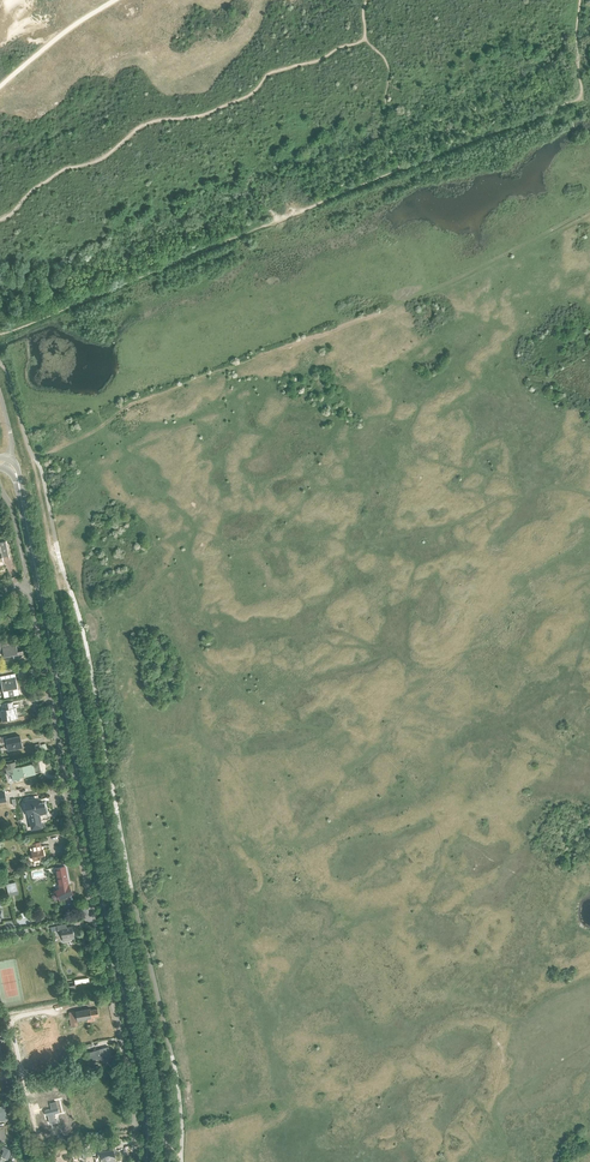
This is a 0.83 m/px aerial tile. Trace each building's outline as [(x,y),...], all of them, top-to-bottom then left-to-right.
[(3,560),(3,557),(9,556),(6,541),(0,542),(0,561),(3,560)] [(3,656),(12,655),(13,658),(23,656),(22,650),(17,651),(16,645),(11,646),(10,643),(7,643),(6,639),(0,640),(0,653),(3,652),(3,656)] [(0,676),(0,677),(3,692),(4,697),(4,698),(19,695),(19,694),(18,689),(15,673),(0,676)] [(3,720),(18,718),(16,707),(14,708),(13,702),(0,704),(0,707),(3,720)] [(2,742),(2,744),(6,743),(8,750),(22,748),(20,736),(7,739),(6,737),(1,738),(1,736),(0,736),(0,743),(2,742)] [(47,749),(46,743),(42,744),(43,749),(42,749),(41,743),(34,745),(36,752),(47,749)] [(4,764),(7,775),(11,774),(12,780),(19,779),(18,777),(35,773),(33,764),(16,767),(15,762),(4,764)] [(39,821),(38,813),(46,812),(44,803),(38,804),(36,796),(30,797),(25,798),(23,798),(24,802),(25,801),(28,815),(31,815),(32,822),(31,822),(32,828),(41,826),(40,820),(39,821)] [(32,852),(33,860),(44,858),(42,849),(41,850),(39,841),(32,843),(33,851),(32,852)] [(60,888),(57,890),(61,899),(72,893),(68,884),(68,885),(64,866),(55,868),(58,883),(59,883),(60,888)] [(6,885),(8,893),(17,891),(15,882),(6,885)] [(60,929),(62,941),(74,939),(72,927),(66,928),(66,924),(56,926),(50,927),(51,931),(57,930),(60,929)] [(73,985),(68,986),(70,992),(77,991),(76,984),(73,985)] [(68,1012),(70,1027),(77,1026),(76,1021),(87,1019),(87,1022),(94,1021),(94,1017),(98,1016),(97,1009),(89,1010),(89,1009),(68,1012)] [(98,1050),(88,1053),(90,1063),(101,1060),(111,1057),(108,1047),(98,1050)] [(50,1103),(51,1108),(45,1110),(46,1115),(59,1112),(56,1101),(50,1103)] [(1,1156),(7,1159),(12,1151),(5,1147),(3,1146),(1,1149),(4,1150),(1,1156)] [(85,1146),(72,1148),(72,1149),(73,1155),(82,1154),(83,1158),(87,1157),(85,1146)] [(97,1149),(98,1154),(102,1153),(102,1154),(106,1153),(107,1156),(105,1157),(106,1161),(110,1161),(116,1161),(115,1155),(113,1155),(112,1152),(113,1152),(112,1147),(101,1149),(101,1148),(97,1149)]
